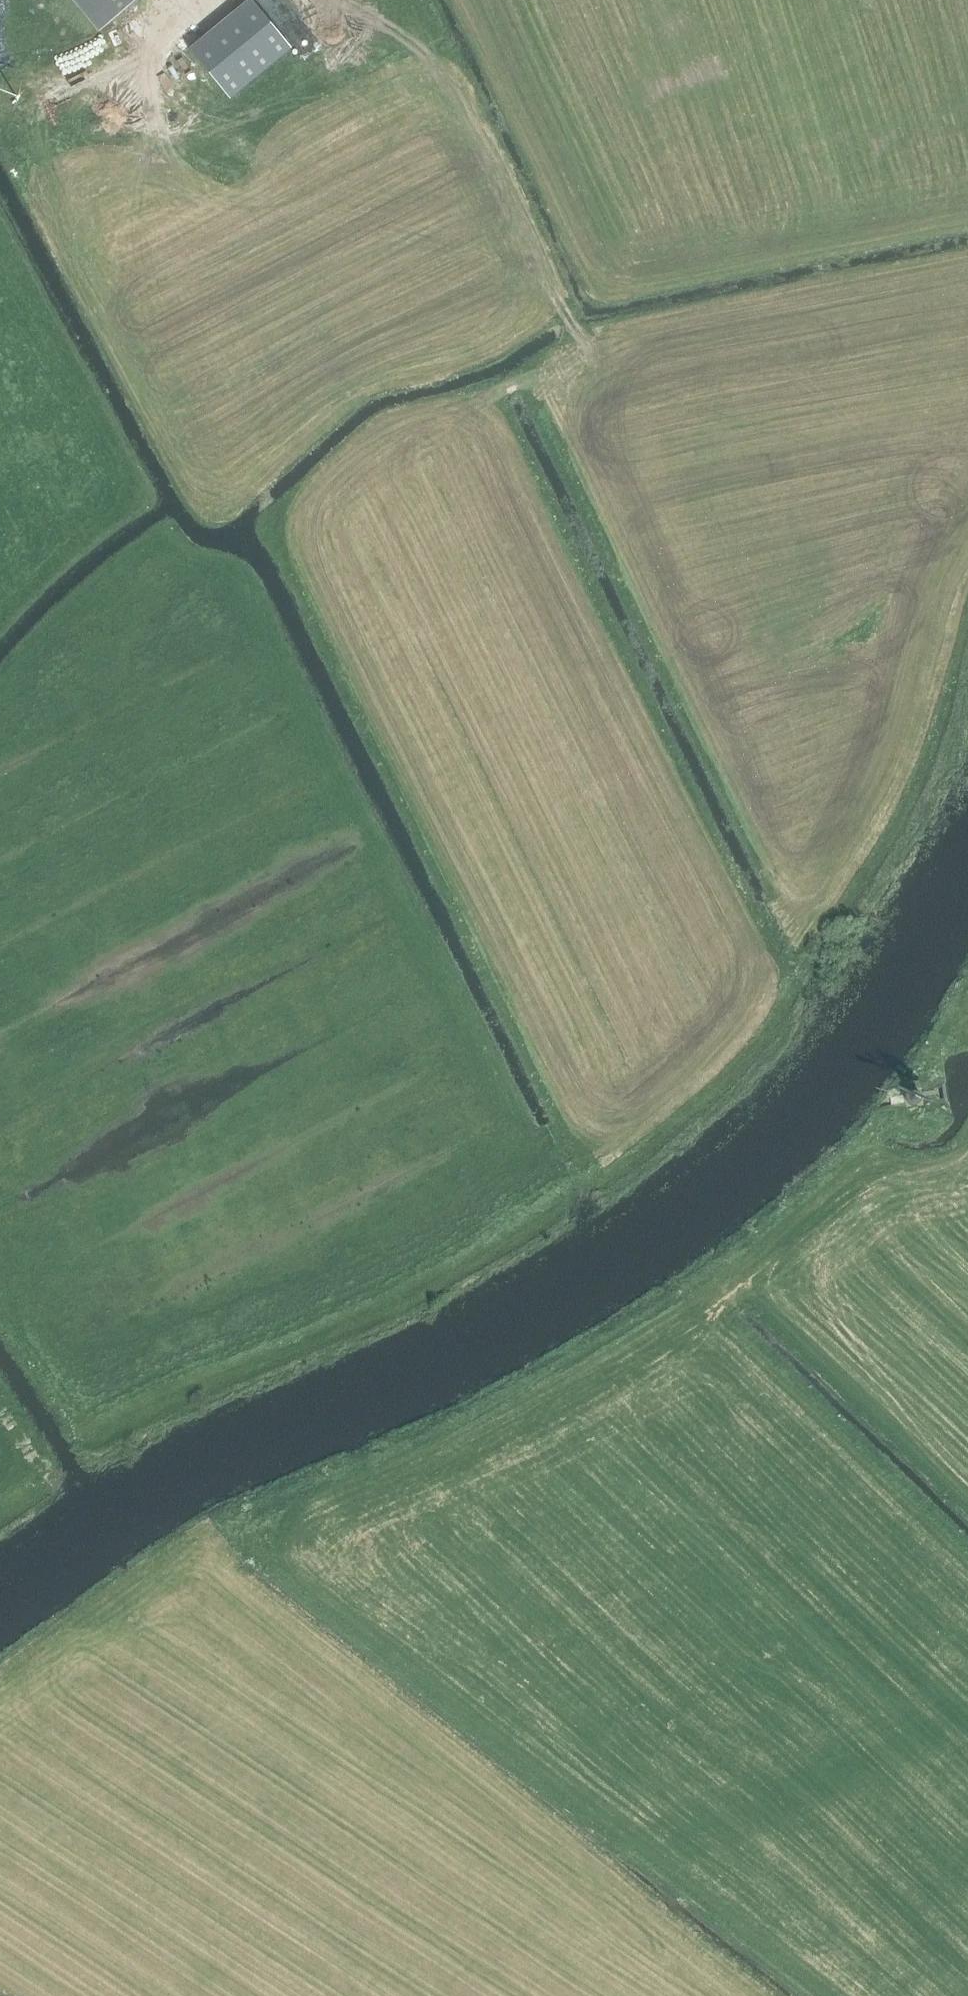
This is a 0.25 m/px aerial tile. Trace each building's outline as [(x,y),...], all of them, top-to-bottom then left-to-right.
[(138,0),(76,0),(101,31),(138,0)] [(190,48),(231,99),(292,49),(252,0),(249,0),(190,48)] [(921,1103),(919,1092),(908,1093),(909,1104),(921,1103)]
